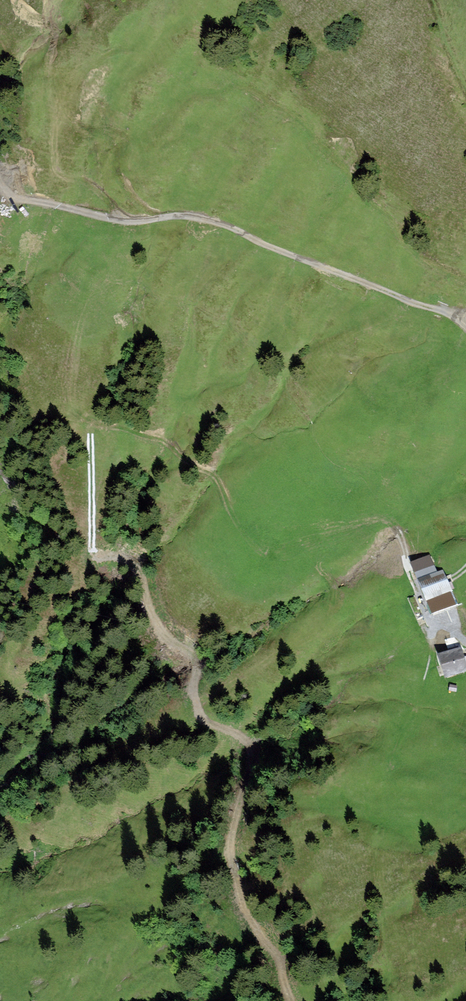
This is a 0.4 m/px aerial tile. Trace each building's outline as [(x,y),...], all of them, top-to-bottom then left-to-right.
[(430,554),(411,563),(432,613),(454,604),(448,591),(451,590),(443,571),(437,571),(430,554)] [(440,658),(447,678),(465,671),(465,658),(462,659),(458,647),(448,651),(449,655),(440,658)]
